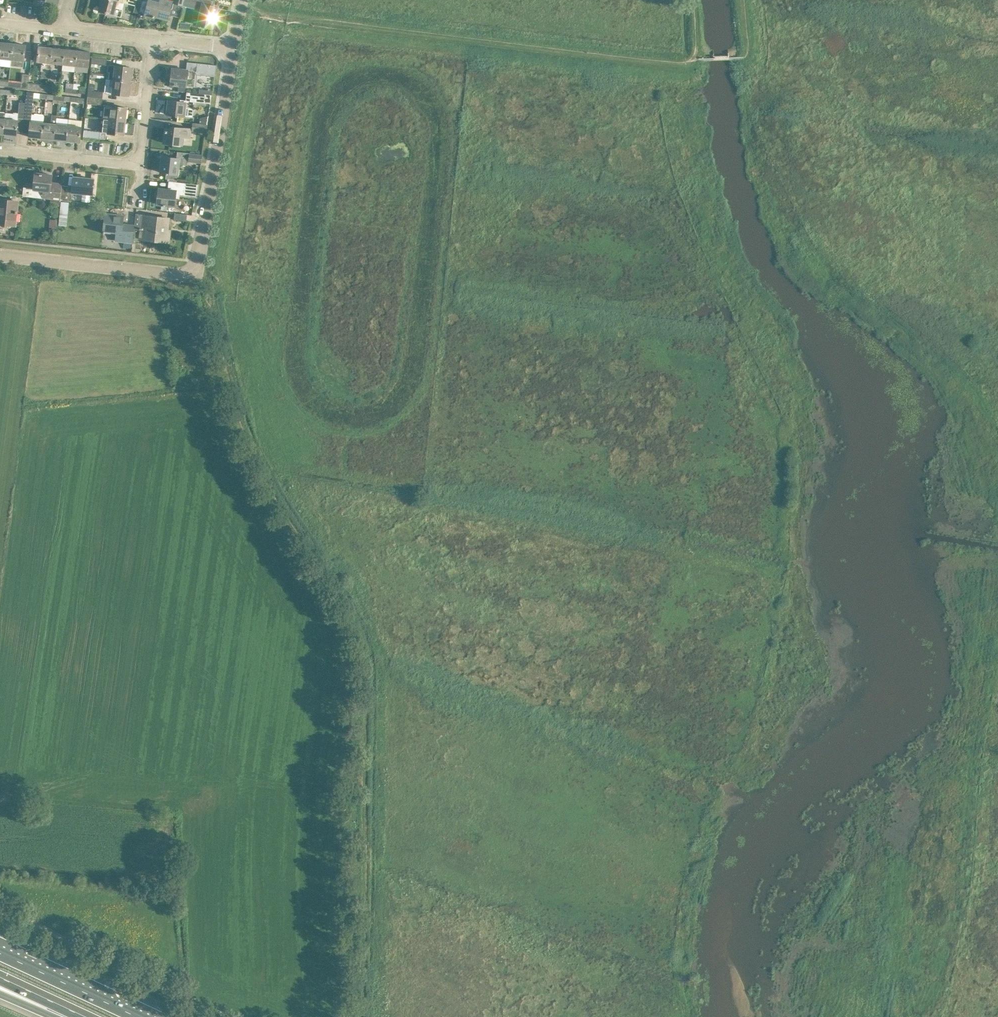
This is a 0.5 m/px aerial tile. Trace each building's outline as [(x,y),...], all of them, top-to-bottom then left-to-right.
[(137,0),(119,0),(119,1),(117,1),(117,0),(102,0),(99,11),(113,14),(115,7),(123,9),(124,3),(135,6),(137,0)] [(140,13),(145,14),(145,15),(154,17),(154,16),(167,19),(169,9),(171,1),(166,0),(149,0),(149,2),(143,0),(140,13)] [(203,4),(198,24),(202,25),(201,27),(206,28),(206,26),(212,28),(217,7),(212,6),(213,0),(212,0),(186,0),(203,4)] [(0,47),(0,58),(11,59),(13,43),(1,42),(0,47)] [(13,43),(11,59),(24,61),(26,45),(13,43)] [(50,63),(52,47),(39,46),(37,61),(42,62),(41,71),(49,72),(50,63)] [(63,64),(64,49),(52,47),(50,63),(63,64)] [(77,50),(64,49),(63,64),(75,65),(77,50)] [(77,50),(75,65),(88,67),(90,51),(77,50)] [(92,57),(91,63),(106,65),(107,59),(92,57)] [(172,68),(170,84),(186,86),(195,87),(197,74),(215,77),(216,65),(198,63),(197,71),(172,68)] [(112,74),(111,81),(116,82),(132,83),(133,70),(110,67),(110,74),(112,74)] [(9,81),(9,86),(27,88),(28,84),(29,74),(22,74),(21,83),(9,81)] [(65,92),(72,93),(73,88),(73,81),(66,80),(65,92)] [(109,81),(108,88),(107,95),(130,97),(132,83),(116,82),(111,81),(109,81)] [(103,92),(94,91),(95,84),(89,83),(89,90),(88,90),(87,97),(102,98),(103,92)] [(33,99),(34,93),(27,92),(26,103),(25,118),(31,119),(31,114),(33,99)] [(211,95),(199,93),(198,102),(210,103),(211,95)] [(87,97),(87,104),(101,105),(102,98),(87,97)] [(178,115),(184,116),(193,117),(195,101),(183,100),(182,102),(168,100),(167,114),(178,115)] [(16,135),(18,118),(25,118),(26,103),(20,102),(18,112),(14,112),(14,113),(6,113),(5,118),(3,134),(16,135)] [(105,105),(104,118),(125,121),(127,107),(105,105)] [(43,122),(42,138),(54,139),(57,117),(57,115),(52,114),(51,123),(43,122)] [(57,117),(54,139),(67,141),(69,119),(57,117)] [(125,121),(104,118),(102,132),(124,134),(125,121)] [(69,119),(67,141),(80,142),(81,127),(82,120),(69,119)] [(30,121),(29,137),(42,138),(43,122),(30,121)] [(207,125),(200,124),(193,123),(192,130),(206,132),(207,125)] [(84,129),(83,136),(99,138),(100,131),(88,130),(89,126),(84,125),(84,129)] [(173,129),(165,129),(164,143),(182,144),(182,136),(189,137),(190,129),(174,127),(173,129)] [(162,156),(160,172),(166,173),(165,178),(177,180),(179,164),(186,165),(187,161),(201,162),(202,154),(177,152),(176,158),(162,156)] [(32,175),(31,180),(33,182),(34,182),(34,183),(33,189),(32,197),(50,199),(51,186),(52,175),(35,173),(35,174),(33,174),(32,175)] [(62,185),(60,200),(69,201),(71,201),(72,192),(74,192),(92,194),(94,179),(73,177),(72,186),(62,185)] [(158,198),(157,204),(160,204),(160,209),(166,210),(167,205),(174,206),(175,198),(179,198),(180,196),(196,197),(197,192),(198,184),(173,181),(172,190),(159,188),(158,191),(156,193),(156,196),(158,198)] [(50,199),(50,205),(60,206),(60,200),(62,185),(62,183),(54,183),(54,186),(51,186),(50,199)] [(17,201),(0,199),(0,221),(2,221),(2,224),(15,225),(17,201)] [(123,215),(105,213),(103,233),(116,234),(115,240),(133,242),(135,225),(122,224),(123,215)] [(187,214),(175,213),(174,219),(186,221),(187,214)] [(141,215),(139,229),(146,230),(145,240),(169,242),(170,234),(167,234),(169,218),(141,215)]
